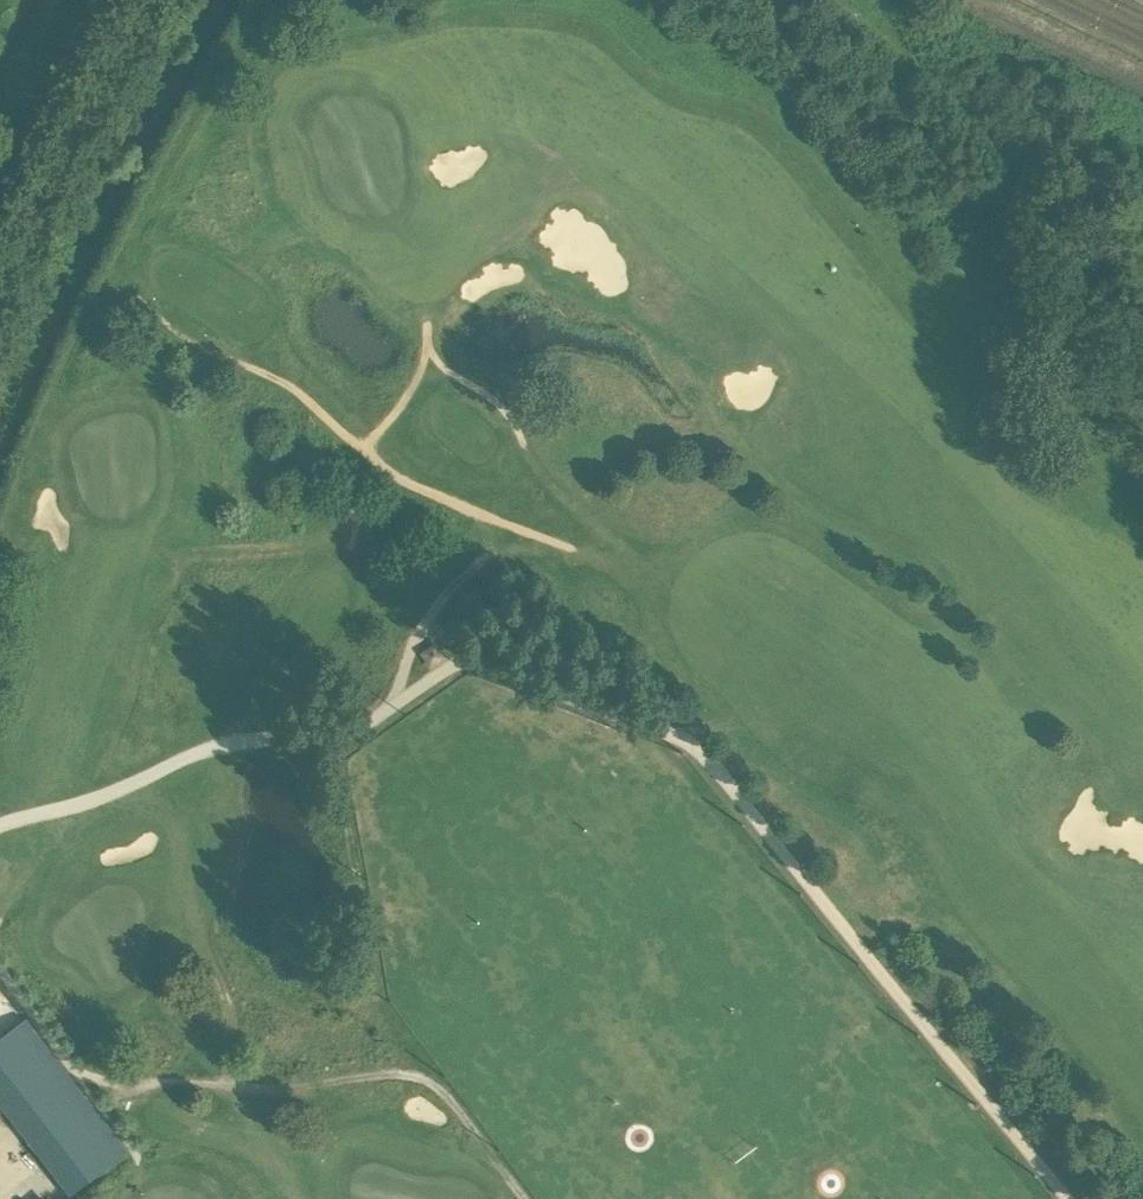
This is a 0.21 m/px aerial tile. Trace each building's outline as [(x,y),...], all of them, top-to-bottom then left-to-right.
[(445,658),(435,642),(419,653),(429,669),(445,658)] [(69,1196),(128,1151),(25,1019),(0,1038),(0,1107),(69,1196)]
